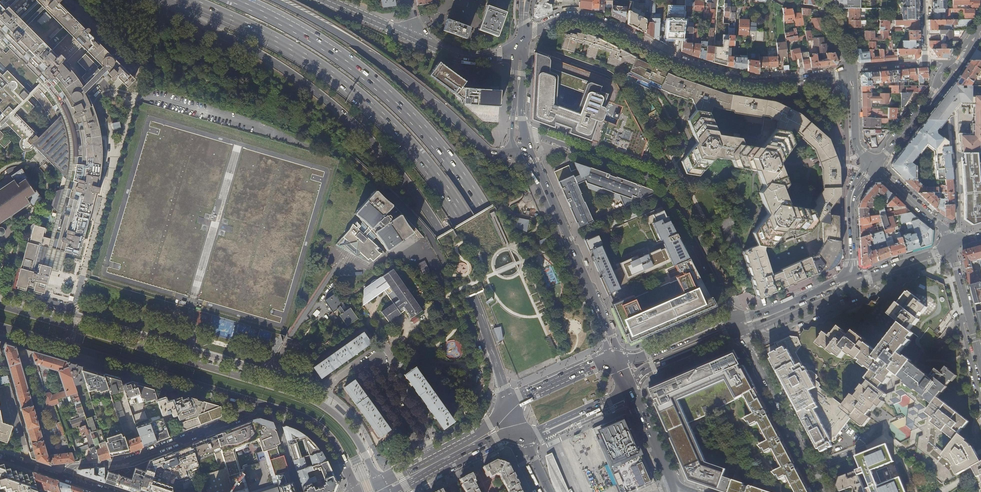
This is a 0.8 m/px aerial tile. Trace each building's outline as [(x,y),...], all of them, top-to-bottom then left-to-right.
[(18,0),(0,0),(0,2),(8,10),(18,0)] [(19,21),(26,28),(27,26),(45,9),(49,13),(53,9),(58,5),(62,0),(34,0),(38,3),(19,21)] [(537,1),(535,7),(534,16),(537,18),(544,14),(551,11),(550,5),(544,3),(545,1),(546,1),(547,0),(538,0),(537,1)] [(550,0),(550,5),(551,11),(559,9),(562,8),(562,0),(550,0)] [(579,7),(579,8),(592,9),(592,0),(579,0),(579,7)] [(598,11),(600,11),(604,13),(606,14),(606,11),(604,11),(604,4),(612,4),(613,0),(598,0),(598,11)] [(667,9),(667,5),(667,0),(655,0),(655,8),(665,9),(667,9)] [(694,10),(704,10),(704,2),(704,0),(694,0),(694,10)] [(708,37),(709,37),(709,36),(713,36),(716,0),(711,0),(710,18),(710,28),(709,28),(708,32),(708,35),(708,37)] [(836,8),(842,8),(842,0),(833,0),(836,8)] [(918,8),(918,0),(902,0),(902,2),(900,2),(899,3),(899,5),(899,6),(900,7),(902,7),(902,8),(918,8)] [(933,9),(938,9),(944,9),(944,6),(943,5),(944,4),(943,3),(943,2),(944,2),(945,1),(945,0),(931,0),(931,5),(931,9),(933,9)] [(952,9),(954,9),(954,5),(971,5),(973,5),(973,7),(979,7),(979,5),(980,5),(980,3),(980,0),(952,0),(952,9)] [(627,24),(644,33),(645,22),(645,19),(632,13),(634,1),(629,1),(627,24)] [(84,93),(83,92),(82,90),(80,86),(78,83),(75,79),(73,76),(71,73),(68,70),(50,52),(49,54),(24,29),(26,28),(19,21),(8,10),(0,2),(0,37),(8,45),(11,48),(43,80),(36,87),(30,93),(23,85),(7,70),(2,75),(8,82),(3,87),(19,104),(13,110),(9,106),(2,112),(9,119),(5,122),(12,128),(22,138),(21,140),(21,141),(21,142),(21,144),(21,146),(22,147),(23,148),(24,149),(25,150),(26,150),(27,151),(28,151),(29,151),(31,150),(32,150),(33,149),(34,148),(35,147),(33,145),(40,138),(39,137),(36,134),(37,134),(15,112),(21,106),(28,113),(34,107),(28,100),(33,95),(35,97),(39,102),(44,108),(45,110),(46,112),(48,111),(49,114),(48,115),(49,117),(50,121),(52,124),(52,126),(54,130),(56,130),(57,133),(55,134),(56,137),(56,140),(57,143),(57,146),(57,150),(59,150),(59,154),(57,154),(57,156),(57,159),(57,163),(56,168),(63,176),(59,192),(59,193),(57,192),(54,203),(55,205),(55,206),(55,207),(56,208),(57,208),(58,208),(59,209),(58,211),(50,239),(51,239),(44,266),(48,267),(58,270),(61,270),(66,252),(75,255),(92,192),(96,193),(99,193),(100,188),(98,187),(94,186),(95,179),(96,174),(97,169),(97,166),(98,162),(98,158),(98,154),(98,149),(98,146),(97,141),(97,137),(99,137),(98,133),(98,129),(97,123),(96,119),(94,114),(92,109),(90,105),(89,101),(86,97),(84,93)] [(84,31),(58,5),(53,9),(67,24),(65,25),(78,38),(84,31)] [(612,5),(611,16),(624,22),(625,6),(612,5)] [(666,37),(682,38),(683,33),(683,27),(683,25),(684,18),(684,11),(685,6),(684,6),(675,5),(667,5),(667,9),(667,15),(667,19),(666,37)] [(481,23),(500,29),(506,13),(506,12),(487,6),(486,6),(487,6),(481,23)] [(792,20),(794,20),(793,14),(792,9),(785,10),(785,8),(782,8),(784,21),(786,21),(786,23),(792,23),(792,20)] [(848,8),(848,20),(863,20),(863,17),(859,17),(859,15),(859,8),(848,8)] [(902,20),(918,20),(918,8),(902,8),(902,13),(902,20)] [(67,24),(53,9),(49,13),(63,27),(65,25),(67,24)] [(935,20),(940,20),(940,13),(944,14),(944,9),(938,9),(933,9),(933,15),(935,15),(935,20)] [(944,14),(944,20),(949,20),(949,10),(953,10),(953,12),(959,12),(959,10),(963,10),(964,10),(964,14),(964,18),(973,18),(979,9),(954,9),(952,9),(944,9),(944,14)] [(795,24),(803,22),(802,16),(802,15),(802,13),(798,13),(796,13),(793,14),(794,20),(795,24)] [(716,22),(716,29),(728,30),(728,28),(729,24),(723,23),(723,17),(720,17),(720,22),(716,22)] [(644,33),(653,38),(654,19),(654,18),(651,18),(651,20),(649,21),(649,22),(645,22),(644,33)] [(825,30),(820,18),(811,19),(814,25),(804,28),(804,30),(810,30),(816,30),(825,30)] [(443,30),(466,38),(470,27),(447,19),(443,30)] [(748,24),(749,21),(739,20),(738,34),(748,34),(748,31),(748,24)] [(912,30),(918,30),(918,20),(902,20),(884,20),(880,20),(879,20),(879,30),(888,30),(888,22),(891,23),(894,23),(895,25),(903,25),(903,26),(912,26),(912,30)] [(928,20),(928,30),(936,30),(936,24),(944,24),(944,20),(940,20),(935,20),(933,20),(928,20)] [(500,29),(480,23),(478,30),(497,36),(500,29)] [(78,38),(65,25),(63,27),(69,34),(76,40),(78,38)] [(52,51),(27,26),(26,28),(24,29),(49,54),(50,52),(52,51)] [(56,46),(69,34),(63,27),(50,40),(56,46)] [(797,36),(796,28),(793,28),(794,31),(785,33),(785,38),(797,36)] [(106,71),(102,75),(101,76),(104,79),(109,74),(112,78),(111,79),(112,80),(112,81),(113,81),(114,81),(115,80),(118,78),(119,76),(116,73),(119,71),(113,65),(115,62),(87,34),(89,32),(90,31),(90,30),(89,29),(88,29),(87,29),(84,31),(78,38),(76,40),(82,47),(106,71)] [(874,30),(864,30),(864,40),(877,40),(877,38),(875,38),(874,38),(874,30)] [(877,38),(877,40),(888,40),(891,40),(891,36),(888,36),(888,30),(879,30),(877,30),(877,32),(877,34),(881,34),(881,36),(877,36),(877,38)] [(905,40),(915,40),(919,40),(918,30),(912,30),(908,30),(908,32),(908,38),(905,38),(905,40)] [(928,30),(928,34),(940,34),(941,41),(951,41),(951,30),(944,30),(942,30),(936,30),(928,30)] [(748,41),(759,41),(760,31),(759,31),(753,31),(748,31),(748,34),(748,41)] [(565,33),(565,34),(560,48),(561,48),(593,58),(609,64),(616,66),(621,75),(630,71),(635,59),(636,57),(627,52),(616,46),(616,47),(606,44),(606,41),(601,39),(594,36),(593,37),(585,34),(579,32),(579,33),(578,35),(575,34),(570,32),(569,34),(565,33)] [(69,34),(56,46),(52,51),(50,52),(68,70),(71,66),(67,62),(73,55),(74,56),(82,47),(76,40),(69,34)] [(728,42),(728,35),(719,34),(719,36),(718,47),(714,47),(713,58),(721,58),(722,41),(727,42),(728,42)] [(0,37),(0,53),(2,51),(8,45),(0,37)] [(684,53),(691,55),(692,43),(692,42),(692,39),(682,38),(681,51),(684,53)] [(823,45),(822,41),(816,43),(814,39),(812,39),(813,46),(816,46),(817,53),(818,53),(822,53),(826,53),(825,44),(823,45)] [(902,49),(915,49),(915,46),(919,46),(919,43),(915,43),(915,40),(905,40),(902,40),(902,49)] [(941,41),(929,41),(929,46),(937,57),(948,57),(958,41),(951,41),(941,41)] [(691,55),(699,58),(700,44),(692,43),(691,55)] [(699,58),(705,60),(707,46),(707,44),(700,44),(699,58)] [(783,56),(787,56),(786,44),(776,45),(777,56),(777,63),(782,63),(781,61),(781,56),(783,56)] [(705,60),(713,62),(713,58),(714,47),(714,46),(707,46),(705,60)] [(102,74),(102,75),(106,71),(82,47),(74,56),(73,55),(67,62),(71,66),(68,70),(71,73),(73,76),(75,79),(78,83),(80,86),(82,90),(83,92),(85,90),(102,74)] [(11,48),(5,54),(2,51),(0,53),(0,72),(2,75),(7,70),(23,85),(29,79),(36,87),(43,80),(11,48)] [(800,68),(803,68),(801,59),(800,52),(800,51),(800,48),(791,50),(792,60),(797,59),(798,64),(799,64),(800,68)] [(859,49),(853,49),(854,54),(856,61),(859,63),(869,62),(868,51),(860,52),(859,49)] [(868,51),(869,62),(877,61),(883,61),(883,56),(883,54),(883,49),(882,49),(879,49),(879,56),(875,56),(875,55),(874,55),(874,56),(873,56),(873,49),(868,49),(868,51)] [(883,56),(883,61),(889,60),(897,60),(897,54),(897,49),(893,49),(894,55),(883,56)] [(913,54),(913,58),(917,58),(919,55),(919,49),(915,49),(902,49),(897,49),(897,54),(913,54)] [(954,83),(955,85),(971,85),(980,70),(980,52),(977,50),(976,49),(970,59),(966,64),(954,83)] [(808,51),(800,52),(801,59),(809,58),(808,54),(808,51)] [(563,122),(571,125),(568,133),(575,136),(590,141),(593,142),(595,143),(600,145),(610,148),(631,156),(640,159),(647,142),(615,82),(611,80),(560,62),(552,59),(536,53),(534,52),(534,55),(534,57),(534,59),(531,104),(531,120),(541,123),(554,128),(554,119),(563,122)] [(837,62),(834,52),(826,53),(822,53),(823,59),(819,60),(817,60),(818,67),(835,65),(837,62)] [(816,54),(808,54),(809,58),(810,67),(815,67),(818,67),(817,60),(816,54)] [(741,69),(746,70),(747,57),(747,55),(740,55),(739,63),(739,68),(741,68),(741,69)] [(768,67),(778,67),(777,63),(777,56),(768,57),(768,67)] [(746,70),(758,74),(758,68),(759,61),(748,60),(748,57),(747,57),(746,70)] [(758,68),(768,67),(768,57),(759,57),(759,61),(758,68)] [(807,68),(810,67),(809,58),(801,59),(803,68),(807,68)] [(667,73),(635,59),(630,71),(628,74),(638,79),(636,82),(648,88),(650,84),(654,86),(654,85),(660,88),(667,74),(667,73)] [(134,81),(115,62),(113,65),(119,71),(116,73),(119,76),(118,78),(127,87),(134,81)] [(499,107),(500,90),(463,88),(461,86),(465,81),(439,62),(429,75),(462,99),(462,104),(499,107)] [(927,67),(918,68),(918,74),(920,74),(921,76),(922,76),(922,78),(928,78),(927,67)] [(918,74),(918,68),(908,69),(908,78),(914,78),(918,78),(918,74)] [(908,78),(908,69),(897,70),(899,85),(904,85),(903,81),(903,76),(904,76),(904,79),(907,79),(908,79),(908,78)] [(888,82),(887,70),(878,71),(879,80),(879,83),(879,85),(883,85),(882,84),(882,83),(882,81),(885,81),(885,82),(888,82)] [(899,85),(897,70),(887,70),(888,82),(895,82),(895,85),(897,85),(899,85)] [(879,80),(878,71),(870,72),(870,77),(870,80),(871,85),(872,85),(872,84),(874,84),(874,83),(876,83),(876,80),(879,80)] [(2,75),(0,72),(0,97),(3,100),(0,102),(0,110),(2,112),(9,106),(13,110),(19,104),(3,87),(8,82),(2,75)] [(870,77),(870,72),(862,72),(860,75),(861,85),(871,85),(870,80),(867,80),(867,79),(866,79),(866,78),(870,77)] [(766,101),(747,98),(732,95),(731,95),(725,94),(720,93),(702,86),(697,85),(684,80),(676,77),(667,74),(660,88),(662,89),(667,91),(686,98),(688,96),(692,98),(695,110),(708,112),(710,104),(720,107),(729,109),(733,109),(734,111),(759,116),(761,114),(767,115),(777,121),(776,128),(787,130),(791,126),(801,135),(800,137),(814,149),(822,170),(823,191),(813,203),(815,206),(812,211),(816,222),(839,195),(838,175),(838,166),(834,156),(828,140),(818,131),(810,124),(807,121),(799,114),(785,107),(777,104),(773,102),(766,101)] [(942,98),(954,107),(955,108),(957,106),(957,103),(958,103),(971,103),(972,103),(972,113),(972,116),(978,116),(978,114),(980,114),(980,95),(971,95),(971,85),(955,85),(954,83),(953,85),(954,86),(949,91),(948,90),(948,91),(945,95),(942,98)] [(102,155),(102,150),(102,145),(101,140),(100,129),(99,125),(98,119),(96,114),(95,110),(92,104),(90,99),(85,90),(83,92),(84,93),(86,97),(89,101),(90,105),(92,109),(94,114),(96,119),(97,123),(98,129),(98,133),(99,137),(97,137),(97,141),(98,146),(98,149),(98,154),(98,158),(98,162),(97,166),(97,169),(96,174),(95,179),(94,186),(98,187),(99,181),(100,176),(102,167),(102,161),(102,155)] [(907,100),(912,93),(901,92),(901,93),(901,108),(902,108),(904,105),(906,101),(907,101),(908,100),(907,100)] [(870,93),(861,93),(862,107),(870,107),(871,101),(879,101),(879,104),(888,104),(888,93),(879,93),(879,96),(871,96),(871,93),(870,93)] [(936,106),(934,108),(945,117),(947,115),(950,112),(953,108),(954,107),(942,98),(940,100),(939,102),(936,106)] [(889,118),(893,118),(894,118),(894,113),(896,113),(896,108),(887,107),(887,113),(887,118),(889,118)] [(862,108),(862,117),(880,118),(880,117),(887,118),(887,113),(882,113),(880,113),(880,111),(880,109),(873,108),(873,112),(871,112),(871,108),(870,108),(862,108)] [(945,117),(934,108),(926,119),(932,119),(943,119),(945,119),(945,117)] [(708,112),(695,110),(688,119),(696,141),(682,160),(686,171),(698,173),(713,155),(729,157),(728,153),(736,143),(742,144),(740,137),(716,134),(708,112)] [(9,119),(2,112),(0,115),(0,127),(5,122),(9,119)] [(862,117),(862,126),(880,127),(880,122),(887,122),(887,119),(887,118),(880,117),(880,118),(862,117)] [(943,119),(932,119),(926,119),(924,121),(921,124),(914,134),(920,134),(920,132),(931,132),(935,132),(935,131),(935,130),(937,126),(939,128),(943,123),(943,119)] [(958,134),(960,152),(962,152),(977,152),(977,144),(979,144),(979,142),(980,142),(980,122),(978,122),(978,121),(972,121),(972,133),(970,133),(970,134),(958,134)] [(12,128),(5,122),(0,127),(0,131),(5,135),(12,128)] [(40,138),(52,126),(52,124),(39,137),(40,138)] [(57,146),(57,143),(56,140),(56,137),(55,134),(57,133),(56,130),(54,130),(52,126),(40,138),(33,145),(35,147),(56,168),(57,163),(57,159),(57,156),(57,154),(59,154),(59,150),(57,150),(57,146)] [(787,130),(776,128),(760,148),(743,146),(742,144),(736,143),(728,153),(729,157),(733,165),(756,169),(763,186),(768,181),(779,183),(781,190),(787,183),(778,161),(792,143),(787,130)] [(920,132),(920,134),(914,134),(910,139),(907,142),(902,148),(910,149),(915,149),(919,152),(921,149),(926,143),(930,146),(933,149),(950,149),(949,146),(948,146),(948,142),(941,136),(939,135),(938,136),(935,134),(935,132),(931,132),(920,132)] [(11,142),(5,135),(0,140),(0,144),(4,148),(11,142)] [(915,149),(910,149),(902,148),(898,154),(892,160),(910,161),(911,161),(919,152),(915,149)] [(951,161),(950,149),(933,149),(935,150),(935,161),(951,161)] [(980,221),(980,152),(979,152),(977,152),(962,152),(962,161),(962,163),(961,163),(961,169),(963,190),(963,209),(963,219),(970,224),(980,221)] [(891,168),(894,171),(896,173),(903,179),(914,179),(914,165),(910,162),(911,161),(910,161),(892,160),(890,163),(891,168)] [(937,179),(952,179),(951,161),(935,161),(936,163),(934,163),(935,170),(936,170),(937,179)] [(586,166),(584,165),(584,167),(577,164),(575,165),(577,169),(571,171),(566,167),(554,172),(560,187),(577,225),(578,228),(583,225),(592,221),(577,184),(585,180),(589,189),(621,201),(624,207),(632,204),(655,194),(653,190),(646,188),(640,186),(635,185),(635,184),(630,182),(615,176),(601,171),(586,166)] [(3,220),(3,221),(4,220),(8,217),(9,217),(10,216),(14,213),(15,213),(16,212),(15,212),(20,209),(21,209),(21,208),(26,205),(26,206),(27,205),(27,204),(29,203),(33,207),(42,201),(43,201),(41,198),(22,168),(21,169),(11,176),(14,180),(12,182),(12,181),(10,182),(11,183),(6,186),(6,185),(5,186),(0,190),(0,189),(0,222),(3,220)] [(938,192),(938,187),(923,187),(921,184),(919,182),(918,182),(917,181),(917,179),(914,179),(903,179),(910,186),(917,192),(938,192)] [(953,184),(952,179),(937,179),(938,187),(938,192),(939,192),(944,192),(953,191),(953,184)] [(788,207),(781,190),(779,183),(768,181),(763,186),(759,192),(767,214),(751,234),(755,245),(765,246),(769,247),(785,228),(809,232),(816,222),(812,211),(788,207)] [(876,200),(886,189),(880,183),(873,183),(865,194),(860,200),(858,206),(858,207),(867,207),(872,207),(872,205),(871,205),(871,203),(870,203),(877,194),(878,196),(875,199),(875,204),(873,204),(873,207),(875,207),(876,207),(876,200)] [(883,206),(904,206),(889,192),(886,189),(876,200),(876,207),(883,206)] [(409,221),(390,202),(377,190),(355,214),(364,221),(359,227),(358,226),(357,227),(353,224),(352,225),(353,226),(337,244),(348,251),(356,256),(358,253),(360,255),(359,257),(367,259),(373,261),(379,256),(382,257),(386,253),(373,239),(378,236),(381,240),(387,251),(402,241),(403,242),(413,236),(412,234),(415,232),(418,237),(424,237),(409,221)] [(953,196),(953,191),(944,192),(944,193),(944,199),(941,198),(941,195),(939,193),(938,196),(938,198),(936,205),(935,209),(938,212),(944,216),(950,219),(953,217),(953,196)] [(79,256),(96,193),(92,192),(75,255),(79,256)] [(925,200),(935,209),(936,205),(938,198),(935,197),(935,196),(938,196),(939,193),(939,192),(938,192),(917,192),(925,200)] [(826,239),(840,240),(839,195),(816,222),(821,223),(821,246),(826,239)] [(640,275),(670,262),(670,261),(672,261),(674,265),(688,259),(686,254),(676,236),(667,218),(661,207),(652,211),(644,215),(649,225),(652,223),(659,240),(664,239),(667,247),(651,254),(653,257),(649,259),(647,255),(642,256),(644,261),(640,263),(637,255),(619,263),(621,267),(613,271),(598,235),(585,241),(584,241),(607,294),(629,284),(642,279),(640,275)] [(867,207),(858,207),(858,217),(874,215),(874,213),(868,214),(868,211),(868,208),(867,207)] [(908,210),(906,208),(893,210),(893,211),(885,213),(884,213),(885,217),(891,216),(898,214),(903,213),(910,212),(908,210)] [(914,215),(910,212),(903,213),(906,222),(911,221),(917,218),(914,215)] [(885,217),(884,213),(879,214),(878,214),(875,215),(874,215),(858,217),(859,223),(859,237),(869,234),(882,230),(889,228),(885,217)] [(899,219),(898,214),(891,216),(894,226),(897,225),(899,224),(899,222),(898,222),(897,220),(899,219)] [(891,216),(885,217),(889,228),(893,227),(894,226),(891,216)] [(527,232),(529,220),(517,217),(515,227),(527,232)] [(925,245),(930,244),(931,230),(925,224),(922,223),(917,218),(911,221),(914,231),(915,233),(919,247),(925,245)] [(911,221),(906,222),(905,222),(907,229),(912,231),(914,231),(911,221)] [(44,266),(51,239),(50,239),(43,237),(41,236),(43,228),(41,227),(36,226),(33,237),(32,240),(24,269),(21,268),(18,277),(21,278),(19,287),(22,288),(27,289),(34,291),(36,282),(45,285),(46,281),(44,280),(48,267),(44,266)] [(905,251),(919,247),(915,233),(909,234),(909,233),(901,235),(901,233),(902,233),(900,226),(897,227),(898,228),(899,231),(905,251)] [(808,233),(809,232),(785,228),(769,247),(771,247),(808,233)] [(884,258),(890,256),(884,237),(883,234),(882,230),(869,234),(871,240),(872,243),(880,241),(882,247),(874,250),(877,260),(884,258)] [(898,253),(905,251),(899,231),(894,233),(897,243),(894,244),(892,239),(889,239),(888,236),(887,236),(884,237),(890,256),(898,253)] [(869,234),(859,237),(861,264),(863,266),(871,263),(877,260),(874,250),(873,247),(871,248),(870,248),(871,250),(869,250),(868,246),(869,246),(869,245),(868,240),(870,240),(871,240),(869,234)] [(764,249),(765,246),(755,245),(742,250),(753,284),(756,293),(757,296),(758,297),(765,294),(773,291),(795,281),(808,275),(813,274),(820,271),(821,270),(827,268),(833,260),(841,248),(840,240),(826,239),(821,246),(815,256),(809,259),(809,257),(779,270),(779,272),(772,275),(764,249)] [(24,269),(32,240),(31,240),(30,243),(28,242),(21,268),(24,269)] [(970,286),(971,285),(980,283),(978,272),(974,273),(971,262),(978,260),(979,266),(980,265),(980,267),(980,246),(973,249),(964,251),(963,254),(966,268),(969,278),(970,286)] [(640,250),(622,256),(623,259),(641,254),(640,250)] [(698,313),(701,311),(711,307),(713,306),(709,299),(708,296),(707,296),(705,294),(706,293),(701,283),(692,266),(688,259),(674,265),(675,268),(678,273),(679,273),(680,275),(674,277),(676,280),(669,283),(669,282),(636,297),(637,299),(634,300),(632,295),(611,304),(628,343),(673,323),(673,322),(675,321),(676,321),(682,319),(690,316),(698,313)] [(58,270),(48,267),(44,280),(46,281),(45,285),(43,293),(45,294),(46,290),(51,271),(57,273),(58,270)] [(423,311),(394,270),(395,270),(394,269),(380,279),(372,285),(366,290),(365,305),(386,290),(395,303),(395,304),(384,312),(383,312),(390,322),(391,322),(390,322),(402,314),(403,314),(402,313),(407,310),(412,318),(412,319),(424,311),(424,310),(423,311)] [(890,302),(883,298),(879,303),(873,302),(871,306),(866,305),(862,311),(887,330),(882,336),(888,340),(874,358),(881,362),(883,360),(893,367),(891,370),(900,377),(911,362),(906,357),(901,353),(908,346),(911,340),(913,332),(921,338),(930,328),(935,332),(951,311),(946,285),(923,276),(916,284),(914,282),(912,284),(909,284),(906,288),(903,287),(893,299),(890,302)] [(43,293),(45,285),(36,282),(34,291),(43,293)] [(975,305),(980,303),(980,283),(971,285),(973,295),(975,305)] [(344,321),(347,326),(358,318),(350,308),(345,312),(341,307),(344,304),(336,293),(325,301),(341,323),(344,321)] [(852,418),(862,426),(863,425),(867,419),(866,419),(868,416),(867,415),(871,410),(876,404),(877,405),(879,406),(884,401),(885,402),(890,406),(892,405),(892,404),(891,401),(894,396),(889,391),(900,377),(891,370),(893,367),(883,360),(881,362),(874,358),(888,340),(882,336),(880,337),(862,327),(861,328),(845,315),(842,319),(837,318),(834,322),(829,322),(826,326),(822,325),(819,329),(814,328),(807,337),(809,341),(818,348),(819,352),(828,358),(829,359),(831,359),(832,359),(838,351),(844,355),(846,353),(848,355),(851,353),(867,366),(864,386),(861,390),(856,397),(853,395),(845,406),(855,414),(852,418)] [(503,339),(501,326),(499,327),(493,328),(498,341),(503,339)] [(313,367),(321,377),(329,371),(345,360),(362,348),(371,342),(363,332),(313,367)] [(558,355),(550,337),(546,338),(554,356),(558,355)] [(778,341),(775,342),(779,351),(777,352),(777,351),(771,354),(773,358),(771,359),(788,393),(791,398),(813,440),(817,449),(820,447),(822,451),(832,446),(830,442),(832,441),(831,440),(834,436),(835,437),(851,417),(852,418),(855,414),(845,406),(844,406),(840,403),(840,404),(828,395),(829,395),(819,387),(820,385),(815,380),(818,376),(809,370),(808,370),(806,366),(804,367),(802,363),(800,364),(795,354),(796,354),(796,352),(801,345),(798,338),(791,338),(785,345),(786,346),(782,348),(780,343),(778,341)] [(791,338),(780,343),(782,348),(786,346),(785,345),(791,338)] [(48,456),(16,346),(10,344),(7,343),(4,350),(34,451),(30,453),(32,458),(33,459),(50,464),(53,464),(75,462),(72,453),(71,453),(71,452),(70,453),(48,456)] [(38,389),(43,387),(43,388),(45,394),(44,395),(47,406),(59,403),(57,399),(62,397),(73,393),(77,392),(75,385),(67,363),(67,361),(60,359),(49,356),(33,351),(32,355),(37,372),(34,373),(38,389)] [(741,359),(737,351),(730,354),(721,358),(704,365),(675,377),(649,389),(653,397),(656,396),(659,402),(655,404),(658,409),(660,413),(669,434),(690,481),(691,481),(700,484),(701,485),(711,488),(720,491),(723,491),(729,491),(733,480),(723,477),(726,469),(706,462),(689,423),(706,415),(735,400),(743,395),(756,388),(754,384),(750,376),(749,375),(744,366),(741,367),(738,360),(741,359)] [(85,382),(81,369),(82,366),(74,363),(67,361),(67,363),(75,385),(85,382)] [(911,362),(900,377),(889,391),(894,396),(891,401),(892,404),(892,405),(901,401),(901,396),(906,394),(915,401),(915,407),(919,410),(917,418),(915,419),(915,421),(915,424),(916,426),(933,404),(938,397),(937,396),(941,391),(946,386),(947,386),(951,380),(952,381),(957,376),(949,369),(947,367),(942,373),(937,369),(930,377),(928,376),(928,375),(911,362)] [(109,388),(103,372),(96,370),(82,366),(81,369),(85,382),(87,387),(94,384),(96,388),(96,390),(99,389),(100,391),(109,388)] [(436,419),(442,427),(453,420),(414,366),(404,374),(410,383),(423,401),(436,419)] [(6,371),(4,371),(5,376),(1,377),(0,372),(0,378),(1,384),(3,383),(9,382),(6,371)] [(124,389),(119,377),(118,376),(103,372),(109,388),(109,390),(110,393),(124,389)] [(141,398),(137,385),(137,382),(128,380),(119,377),(124,389),(129,406),(135,404),(133,396),(136,395),(138,403),(143,401),(141,398)] [(372,426),(380,437),(390,429),(354,380),(344,387),(351,396),(362,412),(372,426)] [(154,390),(154,387),(142,384),(137,382),(137,385),(141,398),(151,401),(156,398),(154,390)] [(756,388),(743,395),(753,414),(747,418),(751,422),(756,419),(758,423),(767,441),(761,444),(765,448),(770,446),(772,450),(781,468),(775,471),(779,475),(784,473),(786,476),(789,481),(787,483),(785,485),(785,486),(785,488),(785,490),(785,491),(811,491),(798,467),(784,440),(770,413),(756,388)] [(221,417),(221,407),(178,394),(170,392),(172,400),(177,415),(183,431),(198,425),(221,417)] [(177,415),(172,400),(169,401),(166,402),(165,397),(157,400),(157,401),(159,406),(162,415),(171,412),(172,416),(177,415)] [(964,429),(969,421),(938,397),(933,404),(916,426),(915,427),(924,434),(924,438),(920,439),(918,449),(927,456),(934,461),(932,469),(936,471),(934,477),(942,483),(966,470),(967,471),(972,468),(975,473),(978,478),(980,476),(980,479),(980,461),(978,458),(973,451),(972,452),(970,449),(968,446),(965,442),(961,439),(958,436),(959,435),(959,434),(959,433),(960,431),(961,432),(962,431),(961,430),(963,428),(964,429)] [(85,415),(80,400),(77,401),(76,402),(75,403),(80,417),(85,415)] [(130,432),(120,401),(114,403),(124,434),(130,432)] [(6,441),(7,442),(12,425),(2,422),(0,411),(0,439),(6,441)] [(149,419),(146,411),(132,415),(135,424),(149,419)] [(620,491),(633,491),(655,483),(654,480),(632,431),(628,432),(626,427),(629,425),(624,414),(614,418),(617,423),(606,428),(604,423),(592,428),(620,491)] [(88,424),(86,419),(85,415),(80,417),(76,418),(72,420),(74,424),(75,429),(79,427),(85,425),(88,424)] [(96,431),(93,420),(92,420),(91,417),(86,419),(88,424),(89,429),(91,433),(95,447),(99,457),(100,461),(106,460),(112,460),(110,455),(106,442),(101,429),(97,430),(103,448),(101,448),(97,437),(95,438),(93,432),(96,431)] [(280,444),(273,422),(265,419),(258,417),(255,419),(251,421),(216,434),(229,477),(232,476),(240,473),(243,472),(242,469),(238,470),(236,465),(237,465),(232,451),(248,446),(246,441),(258,438),(263,451),(267,450),(277,447),(278,447),(280,444)] [(169,437),(163,418),(150,422),(157,441),(165,438),(169,437)] [(758,423),(756,419),(751,422),(747,418),(745,418),(748,422),(750,421),(752,426),(758,423)] [(91,433),(89,429),(87,430),(86,429),(85,425),(79,427),(82,436),(85,435),(91,433)] [(301,432),(296,429),(288,426),(285,425),(282,426),(293,460),(302,457),(296,441),(302,439),(308,455),(321,451),(316,444),(314,442),(310,438),(308,437),(306,435),(301,432)] [(95,447),(91,433),(85,435),(90,449),(95,447)] [(216,434),(204,439),(192,444),(193,447),(198,464),(202,477),(203,480),(206,491),(234,491),(229,477),(216,434)] [(130,452),(126,441),(124,436),(122,436),(121,435),(107,439),(108,441),(106,442),(110,455),(124,453),(130,452)] [(143,447),(141,441),(139,436),(126,441),(130,452),(139,448),(143,447)] [(887,443),(855,455),(860,468),(855,470),(858,475),(864,472),(870,487),(864,489),(865,491),(906,491),(903,485),(892,456),(887,443)] [(395,450),(395,453),(404,451),(402,444),(393,446),(394,448),(393,448),(393,451),(395,450)] [(772,450),(770,446),(765,448),(761,444),(759,445),(763,449),(764,448),(766,453),(772,450)] [(99,457),(95,447),(90,449),(89,449),(93,459),(96,458),(99,457)] [(185,469),(186,470),(189,469),(190,468),(193,467),(193,466),(194,467),(197,466),(197,465),(198,464),(193,447),(191,448),(191,447),(190,447),(187,448),(187,449),(186,449),(186,448),(183,449),(183,450),(182,450),(179,451),(178,452),(177,451),(174,452),(174,453),(172,451),(149,460),(139,491),(174,491),(172,488),(173,488),(176,479),(178,479),(188,476),(185,469)] [(277,447),(267,450),(274,475),(275,474),(289,470),(284,458),(284,455),(280,457),(277,447)] [(313,465),(326,461),(323,455),(321,451),(308,455),(302,457),(293,460),(296,471),(311,466),(310,464),(306,465),(304,459),(309,457),(313,465)] [(551,454),(545,457),(550,476),(557,491),(568,491),(551,454)] [(149,460),(134,466),(119,469),(104,471),(104,481),(108,483),(120,486),(136,491),(139,491),(149,460)] [(311,466),(312,470),(318,468),(318,470),(320,469),(322,474),(324,478),(333,474),(330,470),(326,461),(313,465),(311,466)] [(519,488),(510,470),(508,465),(496,461),(483,468),(486,476),(489,475),(490,478),(494,476),(496,474),(496,475),(499,475),(507,491),(521,491),(519,488)] [(0,467),(0,491),(37,491),(35,487),(32,476),(27,478),(25,472),(3,464),(3,466),(0,467)] [(307,472),(312,470),(311,466),(296,471),(301,486),(302,486),(322,479),(320,475),(309,479),(308,478),(307,473),(307,472)] [(94,475),(94,468),(78,469),(77,473),(90,478),(105,483),(104,481),(104,471),(104,467),(95,468),(95,473),(98,474),(98,476),(94,475)] [(275,474),(279,487),(280,491),(295,491),(291,479),(289,470),(275,474)] [(864,489),(858,475),(855,470),(840,476),(838,480),(843,490),(853,486),(856,491),(865,491),(864,489)] [(958,475),(967,471),(966,470),(942,483),(934,477),(934,479),(932,480),(931,481),(933,482),(935,482),(941,484),(958,475)] [(781,479),(786,476),(784,473),(779,475),(775,471),(774,472),(777,476),(778,475),(781,479)] [(48,491),(47,479),(41,477),(32,474),(32,476),(35,487),(38,487),(39,487),(38,488),(48,491)] [(336,483),(334,478),(333,474),(324,478),(322,479),(302,486),(303,491),(329,491),(334,490),(336,483)] [(474,483),(475,482),(474,480),(474,479),(472,474),(460,480),(462,485),(461,485),(465,491),(479,491),(474,483)] [(55,482),(51,480),(47,479),(48,491),(50,491),(56,491),(54,487),(55,482)] [(733,480),(729,491),(769,491),(733,480)] [(70,487),(64,485),(58,483),(58,488),(59,491),(70,491),(70,487)]
